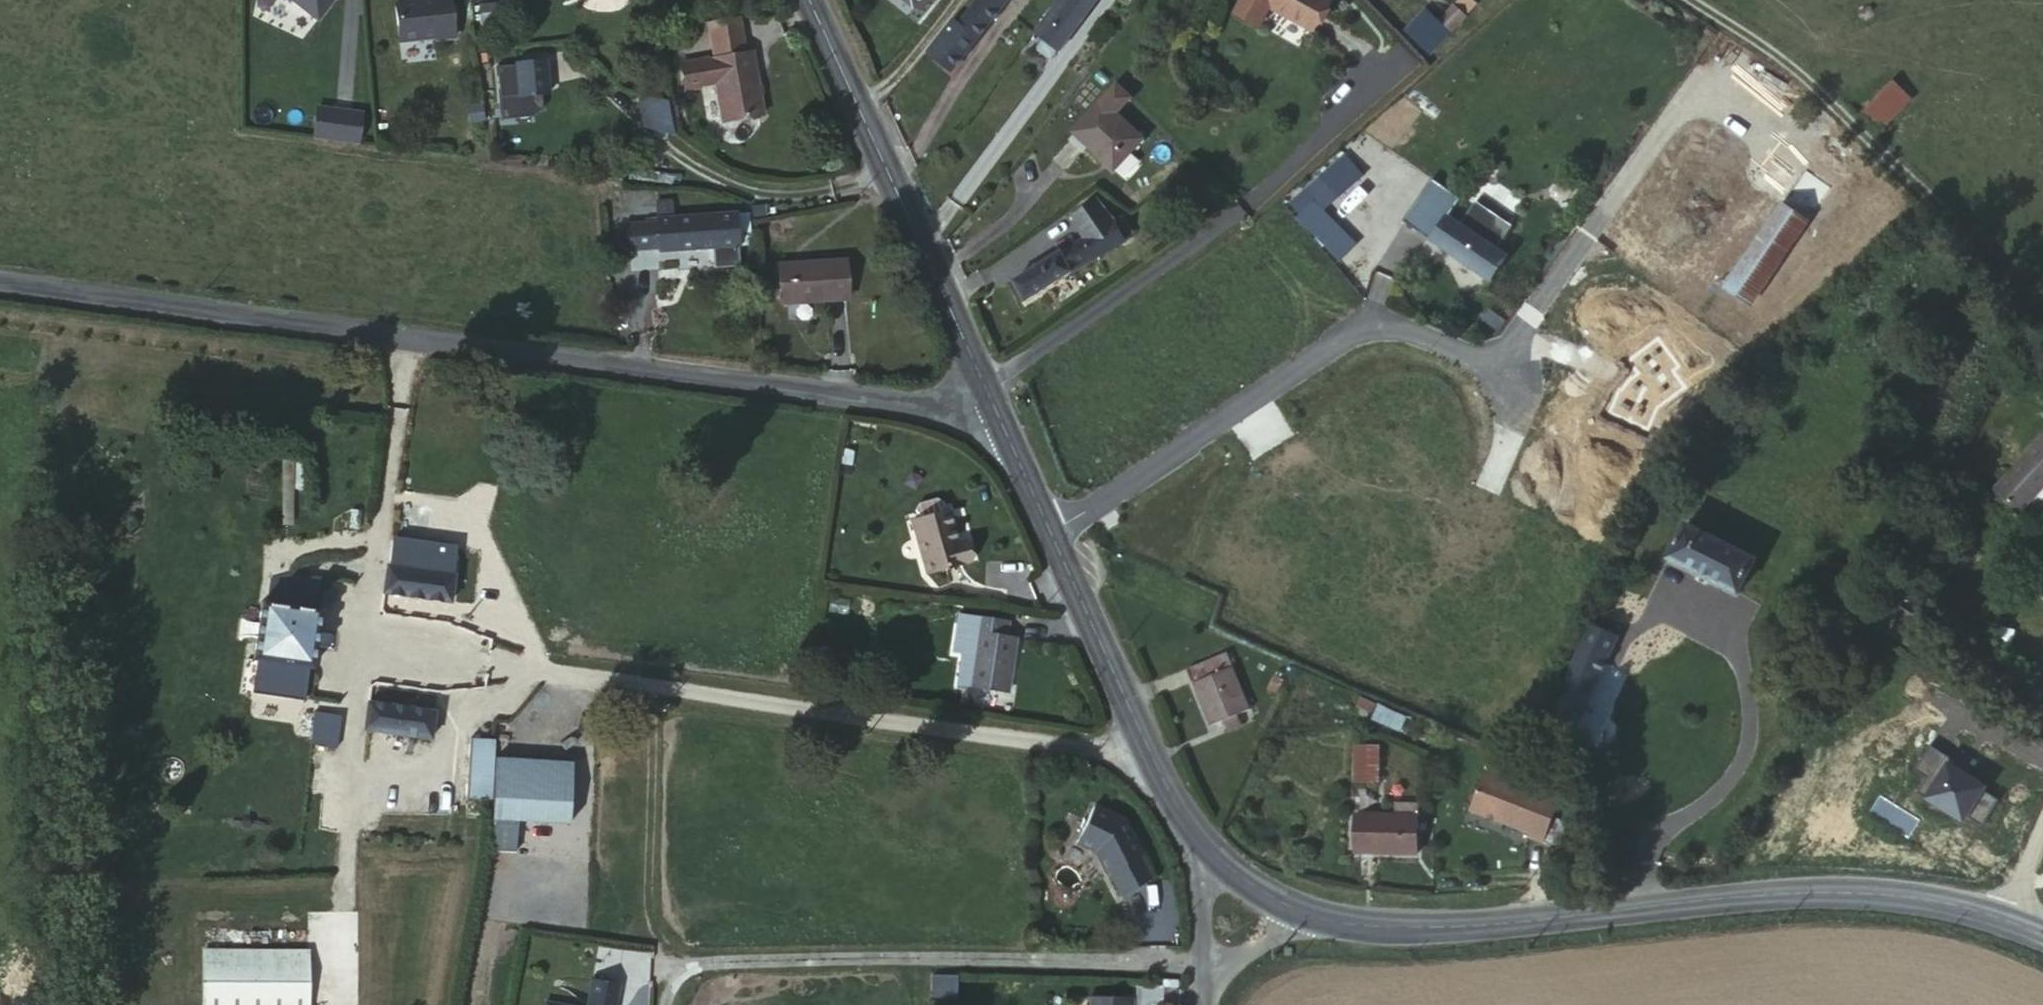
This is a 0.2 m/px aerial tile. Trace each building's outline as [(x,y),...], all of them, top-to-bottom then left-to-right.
[(320,16),(330,0),(295,0),(320,16)] [(398,34),(452,32),(450,0),(394,0),(398,34)] [(926,0),(905,0),(917,11),(926,0)] [(947,73),(1008,0),(973,0),(926,56),(947,73)] [(1025,35),(1044,53),(1085,0),(1051,0),(1025,35)] [(1262,3),(1306,24),(1318,0),(1263,0),(1262,3)] [(508,23),(507,4),(493,4),(492,25),(508,23)] [(753,52),(683,60),(686,85),(716,81),(720,121),(760,116),(753,52)] [(546,99),(546,67),(546,66),(518,67),(497,67),(497,121),(529,121),(539,114),(539,100),(546,101),(546,99)] [(1133,103),(1119,88),(1106,101),(1104,99),(1075,131),(1111,170),(1142,139),(1121,117),(1133,103)] [(1880,127),(1903,104),(1892,91),(1869,113),(1880,127)] [(642,96),(645,120),(651,122),(652,132),(673,138),(668,103),(642,96)] [(314,106),(310,138),(358,143),(361,112),(314,106)] [(1389,134),(1375,118),(1335,153),(1347,170),(1389,134)] [(1449,168),(1406,136),(1393,155),(1438,185),(1449,168)] [(1339,180),(1325,162),(1295,188),(1309,206),(1339,180)] [(1501,286),(1517,257),(1488,238),(1496,225),(1474,210),(1465,223),(1444,210),(1448,203),(1436,195),(1430,205),(1426,201),(1413,223),(1439,243),(1437,247),(1501,286)] [(629,246),(660,246),(660,249),(714,249),(714,269),(738,269),(738,214),(671,215),(672,197),(658,197),(659,215),(659,219),(629,223),(629,246)] [(1074,216),(1086,236),(1116,218),(1098,202),(1074,216)] [(1752,307),(1804,221),(1779,202),(1725,288),(1752,307)] [(1371,255),(1327,204),(1307,221),(1354,271),(1371,255)] [(1116,218),(1086,236),(1012,281),(1023,304),(1128,241),(1116,218)] [(1604,391),(1628,353),(1664,297),(1682,269),(1657,252),(1637,282),(1618,269),(1598,302),(1612,313),(1576,370),(1604,391)] [(784,304),(849,301),(848,259),(782,263),(784,304)] [(1664,297),(1628,353),(1647,366),(1682,310),(1664,297)] [(1664,428),(1679,403),(1656,386),(1616,451),(1639,467),(1664,428)] [(1541,412),(1518,397),(1489,439),(1514,456),(1541,412)] [(1992,508),(2016,534),(2042,509),(2042,459),(1992,508)] [(1599,535),(1632,479),(1605,463),(1572,518),(1599,535)] [(892,524),(895,533),(922,525),(920,515),(915,511),(897,517),(892,524)] [(922,525),(895,533),(910,586),(954,574),(947,553),(939,555),(931,523),(922,525)] [(1758,564),(1685,527),(1668,566),(1739,598),(1758,564)] [(451,604),(454,577),(457,552),(394,543),(390,567),(385,594),(451,604)] [(255,695),(300,702),(305,675),(313,677),(320,616),(313,614),(315,600),(275,593),(273,608),(263,607),(256,667),(258,668),(255,695)] [(1573,732),(1622,631),(1614,626),(1610,636),(1591,625),(1548,720),(1573,732)] [(995,636),(957,633),(956,648),(963,648),(959,702),(1001,706),(1005,651),(994,651),(995,636)] [(1248,708),(1222,652),(1183,671),(1208,728),(1248,708)] [(1360,696),(1358,706),(1373,712),(1377,703),(1360,696)] [(436,715),(369,705),(367,730),(432,740),(436,715)] [(500,755),(514,756),(515,726),(503,724),(501,742),(500,755)] [(467,803),(495,805),(500,755),(501,742),(472,740),(467,803)] [(1376,784),(1375,748),(1354,749),(1353,784),(1376,784)] [(1385,748),(1375,748),(1376,784),(1385,784),(1385,748)] [(493,820),(526,822),(572,828),(578,762),(514,756),(500,755),(495,805),(493,820)] [(1563,804),(1487,771),(1470,811),(1546,845),(1563,804)] [(1421,855),(1419,805),(1395,803),(1395,821),(1354,818),(1353,850),(1421,855)] [(1104,875),(1108,873),(1124,896),(1149,878),(1134,856),(1138,853),(1118,822),(1088,810),(1072,847),(1092,855),(1104,875)] [(493,820),(490,852),(523,858),(526,822),(493,820)] [(201,973),(201,1004),(306,1004),(306,980),(306,951),(201,951),(201,973)] [(955,998),(955,977),(934,977),(933,997),(955,998)] [(619,989),(592,984),(589,1004),(617,1004),(619,989)]
